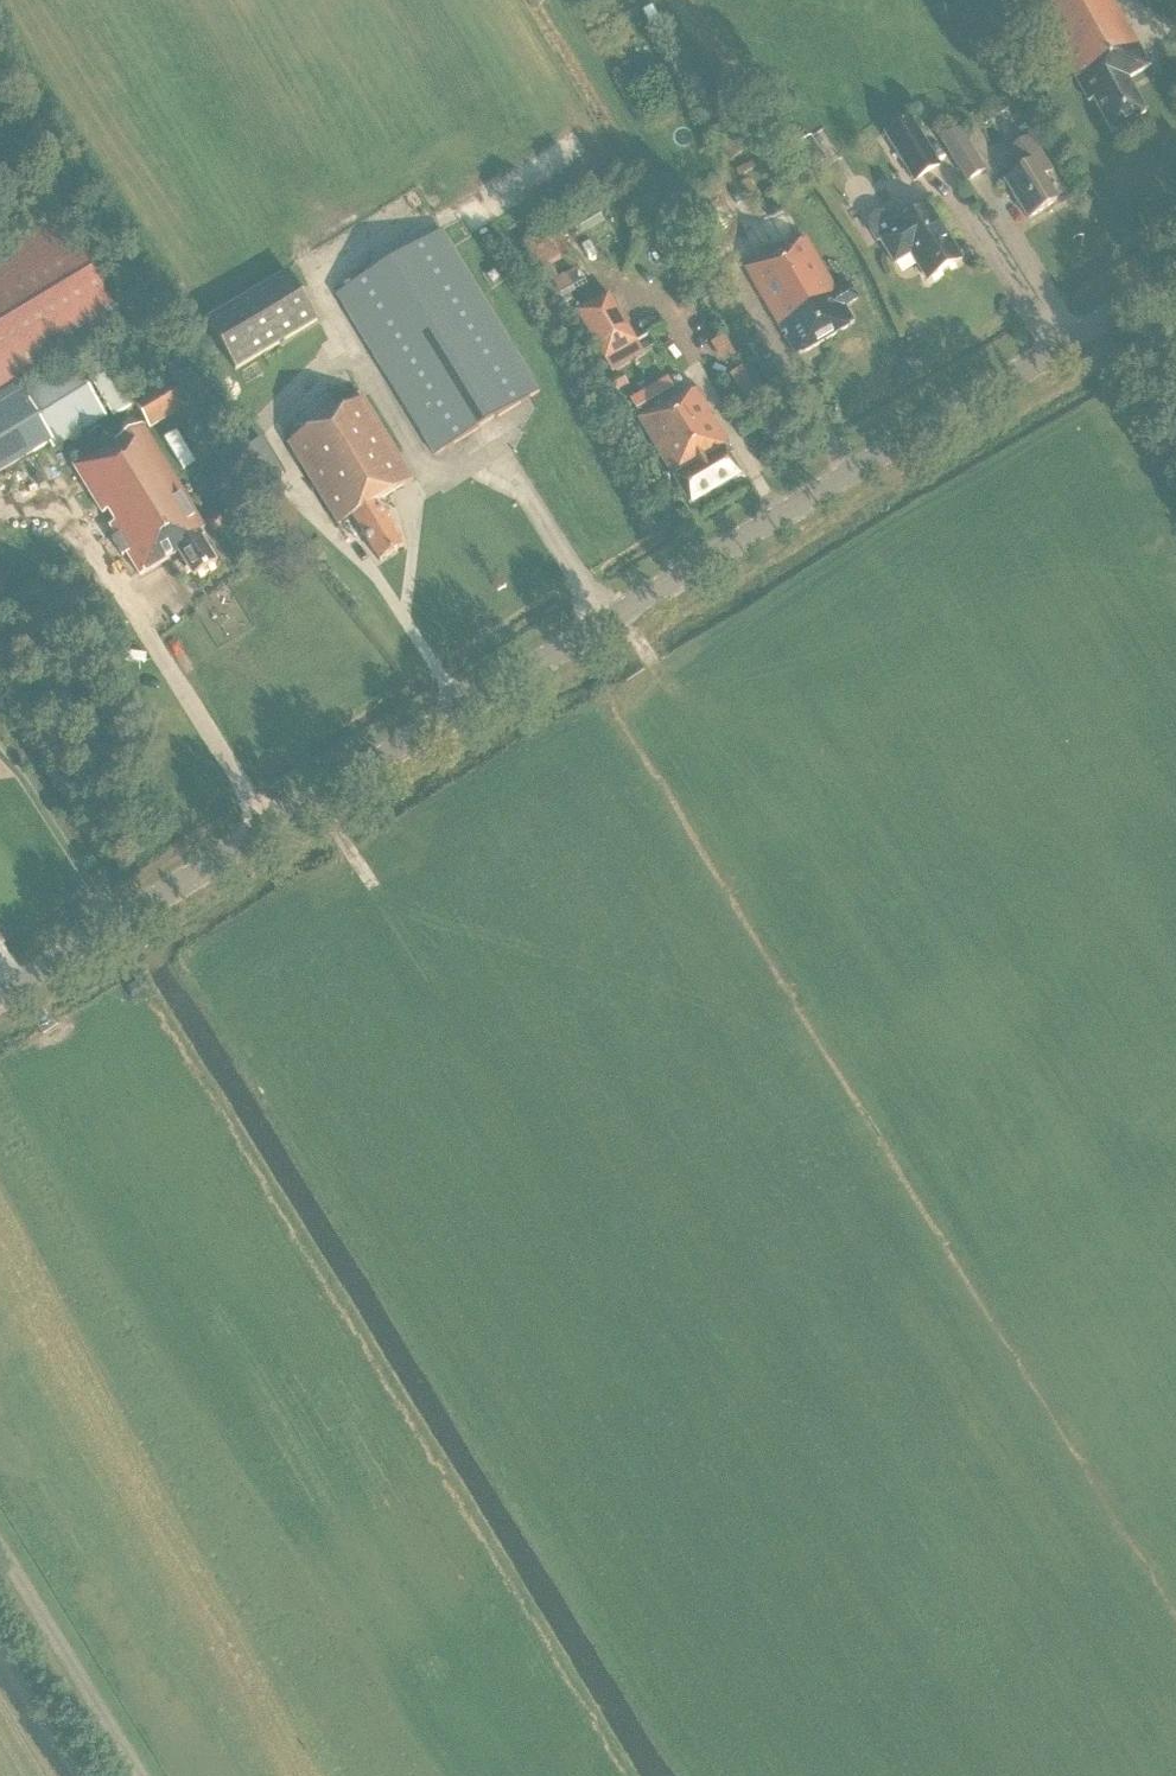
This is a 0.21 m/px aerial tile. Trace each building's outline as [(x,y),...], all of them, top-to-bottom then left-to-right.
[(1146,111),(1127,78),(1150,65),(1113,0),(1031,0),(1088,101),(1093,99),(1111,131),(1146,111)] [(939,165),(928,147),(909,116),(884,132),(914,180),(939,165)] [(959,130),(943,140),(968,180),(984,170),(959,130)] [(827,160),(812,135),(789,152),(803,174),(811,169),(812,170),(827,160)] [(1028,218),(1056,201),(1041,177),(1052,170),(1031,137),(1009,151),(1021,170),(1004,181),(1028,218)] [(927,206),(896,225),(890,215),(887,214),(885,213),(882,213),(881,213),(879,213),(876,214),(874,215),(872,217),(871,218),(870,220),(869,222),(869,223),(868,224),(868,227),(868,228),(868,229),(877,243),(879,242),(894,266),(912,255),(928,280),(961,260),(927,206)] [(15,385),(121,321),(60,220),(0,256),(0,471),(48,442),(52,449),(107,416),(74,362),(20,395),(15,385)] [(435,454),(539,391),(442,231),(338,294),(435,454)] [(797,356),(854,323),(846,307),(858,300),(850,286),(840,293),(806,242),(788,252),(783,247),(744,269),(797,356)] [(578,266),(552,281),(562,300),(589,285),(578,266)] [(500,275),(495,269),(488,274),(493,281),(500,275)] [(206,321),(236,370),(317,321),(287,272),(206,321)] [(609,293),(575,313),(604,362),(638,342),(609,293)] [(131,406),(101,358),(83,369),(113,417),(131,406)] [(622,373),(610,380),(618,393),(629,386),(622,373)] [(134,402),(149,428),(186,406),(171,380),(134,402)] [(689,505),(741,474),(724,445),(728,443),(695,388),(639,421),(672,477),(673,476),(689,505)] [(379,561),(402,546),(375,502),(412,479),(363,398),(289,444),(338,524),(352,516),(379,561)] [(143,424),(112,442),(73,466),(139,576),(178,552),(193,577),(216,563),(200,536),(203,534),(197,525),(202,522),(143,424)] [(284,474),(261,437),(240,449),(263,486),(284,474)] [(53,458),(33,472),(41,483),(62,469),(53,458)] [(218,516),(207,522),(214,533),(225,527),(218,516)]
